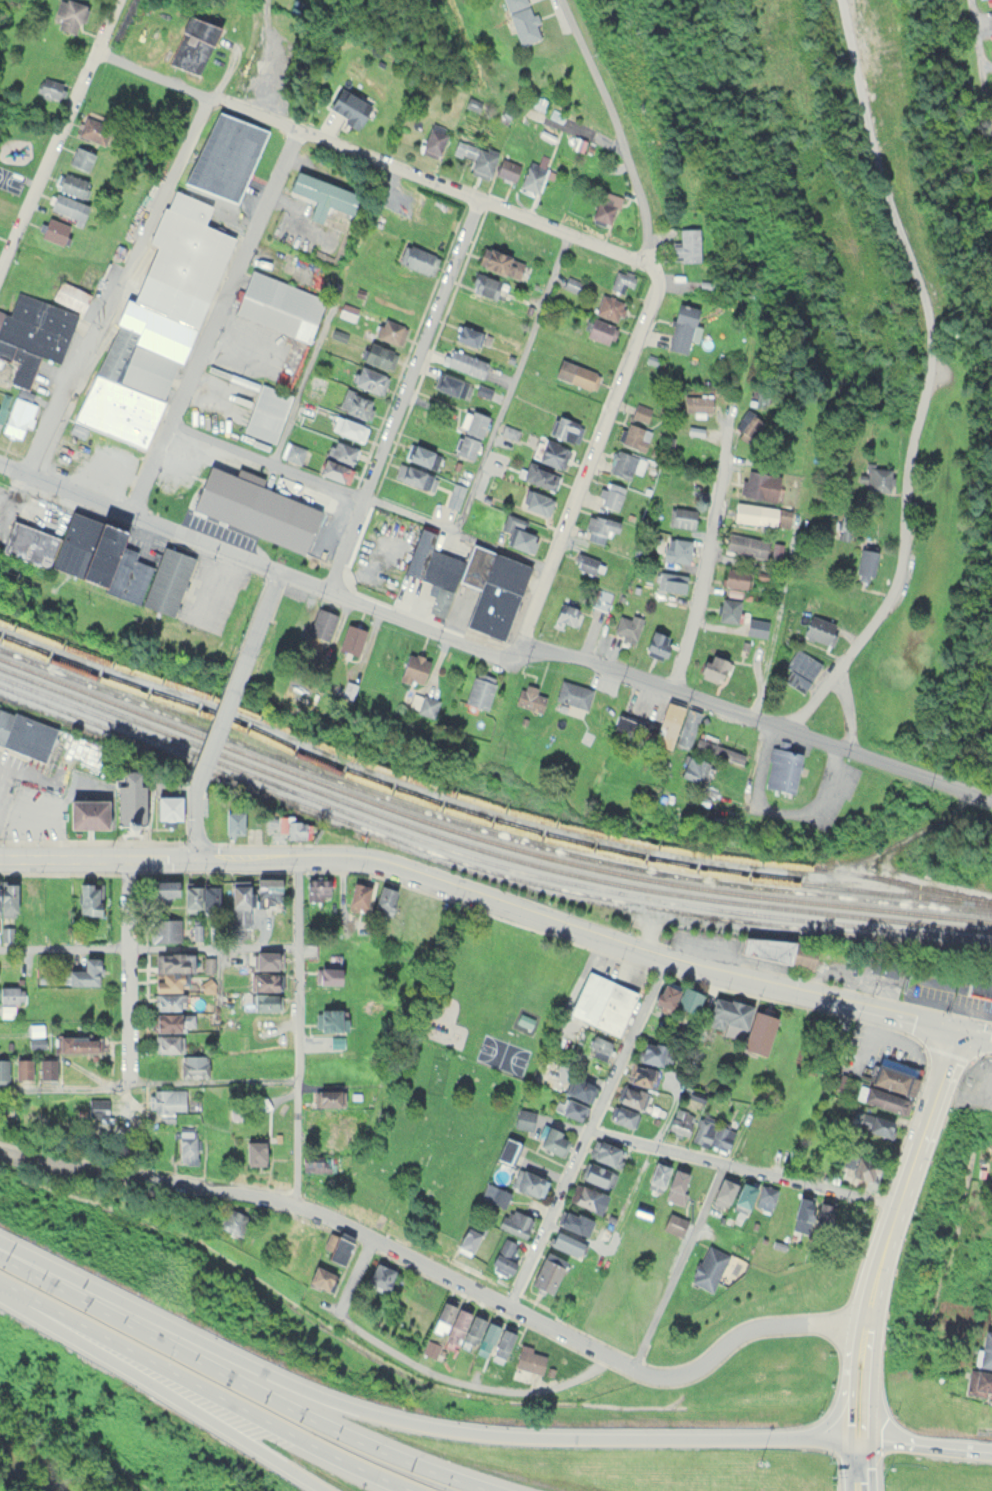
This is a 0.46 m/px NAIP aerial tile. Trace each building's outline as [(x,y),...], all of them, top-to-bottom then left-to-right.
[(51,26),(73,33),(83,3),(74,0),(60,0),(51,26)] [(515,44),(539,37),(527,0),(502,0),(515,44)] [(217,24),(184,14),(170,64),(203,73),(217,24)] [(356,128),(371,102),(339,83),(323,109),(356,128)] [(238,203),(267,128),(213,108),(184,183),(238,203)] [(112,122),(84,113),(77,135),(105,144),(112,122)] [(437,156),(450,130),(431,121),(418,147),(437,156)] [(472,158),(467,171),(488,177),(497,150),(456,138),(452,152),(472,158)] [(66,162),(86,172),(95,153),(75,144),(66,162)] [(521,164),(501,155),(493,173),(514,182),(521,164)] [(548,167),(528,159),(518,187),(537,195),(548,167)] [(89,181),(62,170),(55,187),(82,198),(89,181)] [(359,192),(295,170),(289,189),(310,197),(303,216),(321,222),(327,206),(351,214),(359,192)] [(621,197),(601,188),(589,216),(608,225),(621,197)] [(88,209),(57,190),(47,207),(78,225),(88,209)] [(68,224),(46,216),(38,237),(61,245),(68,224)] [(672,241),(672,260),(698,260),(698,227),(679,227),(679,241),(672,241)] [(429,276),(439,256),(406,241),(396,260),(429,276)] [(477,267),(519,278),(524,258),(482,247),(477,267)] [(631,287),(636,275),(616,268),(609,289),(622,293),(625,285),(631,287)] [(310,341),(326,296),(250,270),(234,315),(310,341)] [(496,299),(502,280),(474,271),(468,290),(496,299)] [(558,284),(577,294),(583,282),(563,272),(558,284)] [(91,294),(61,279),(51,298),(82,313),(91,294)] [(17,291),(9,314),(0,310),(0,358),(16,364),(9,381),(19,385),(2,431),(23,439),(39,395),(27,391),(40,356),(59,363),(78,313),(17,291)] [(618,322),(626,302),(601,292),(594,312),(618,322)] [(146,449),(189,326),(187,325),(192,312),(160,300),(157,311),(121,298),(76,424),(146,449)] [(358,308),(344,302),(339,314),(354,320),(358,308)] [(699,308),(676,303),(665,349),(685,354),(688,339),(691,340),(699,308)] [(374,334),(399,347),(408,329),(383,316),(374,334)] [(606,346),(616,328),(593,316),(584,334),(606,346)] [(477,353),(485,342),(488,345),(491,340),(463,320),(452,334),(477,353)] [(359,359),(390,372),(398,354),(368,340),(359,359)] [(443,363),(481,379),(488,363),(450,347),(443,363)] [(243,432),(275,443),(291,393),(288,392),(299,357),(287,353),(275,387),(259,382),(243,432)] [(593,391),(600,373),(558,359),(552,376),(593,391)] [(351,384),(382,395),(389,376),(358,365),(351,384)] [(472,384),(438,373),(433,388),(467,400),(472,384)] [(363,419),(373,400),(346,387),(337,406),(363,419)] [(683,413),(711,413),(711,394),(683,394),(683,413)] [(648,422),(653,408),(636,403),(631,417),(648,422)] [(488,417),(467,409),(452,452),(473,459),(488,417)] [(327,427),(361,443),(368,429),(335,412),(327,427)] [(738,435),(749,442),(763,421),(752,414),(738,435)] [(550,435),(578,442),(583,422),(555,415),(550,435)] [(644,452),(653,431),(628,421),(620,442),(644,452)] [(573,448),(540,435),(531,457),(564,470),(573,448)] [(284,456),(300,463),(307,448),(290,441),(284,456)] [(327,458),(355,460),(356,443),(328,441),(327,458)] [(433,461),(436,462),(439,453),(410,442),(404,457),(430,468),(433,461)] [(633,470),(641,473),(647,461),(622,449),(612,472),(629,480),(633,470)] [(353,468),(322,458),(317,473),(348,484),(353,468)] [(439,478),(401,460),(394,475),(432,493),(439,478)] [(520,478),(554,491),(560,475),(527,461),(520,478)] [(260,481),(207,465),(193,511),(245,527),(260,481)] [(891,465),(867,465),(867,491),(891,491),(891,465)] [(740,493),(774,502),(781,476),(746,467),(740,493)] [(626,486),(606,479),(598,505),(618,511),(626,486)] [(458,509),(466,485),(453,481),(446,504),(458,509)] [(546,517),(555,499),(530,488),(522,505),(546,517)] [(788,527),(791,508),(735,501),(733,520),(788,527)] [(696,507),(669,506),(668,525),(695,527),(696,507)] [(123,528),(70,511),(61,538),(23,526),(13,557),(104,586),(123,528)] [(501,528),(506,530),(502,543),(532,553),(539,531),(527,528),(530,520),(506,512),(501,528)] [(592,513),(584,537),(604,544),(609,530),(617,533),(621,522),(592,513)] [(530,563),(470,544),(466,559),(433,548),(439,532),(419,526),(404,573),(439,584),(430,612),(445,617),(457,581),(478,587),(465,627),(505,640),(530,563)] [(732,532),(728,549),(778,561),(782,544),(732,532)] [(691,562),(692,538),(665,537),(664,561),(691,562)] [(141,605),(172,616),(194,557),(162,545),(141,605)] [(872,579),(877,550),(859,547),(853,576),(872,579)] [(594,575),(600,559),(579,552),(574,567),(594,575)] [(751,571),(725,565),(720,583),(747,590),(751,571)] [(684,593),(687,573),(659,570),(657,589),(684,593)] [(613,592),(597,587),(592,605),(608,610),(613,592)] [(740,600),(720,597),(718,620),(737,622),(740,600)] [(556,623),(575,626),(579,605),(560,601),(556,623)] [(307,634),(328,642),(338,615),(318,607),(307,634)] [(830,646),(839,625),(812,613),(803,634),(830,646)] [(643,617),(632,614),(631,617),(619,614),(613,635),(636,642),(643,617)] [(747,633),(767,636),(769,619),(749,617),(747,633)] [(367,629),(347,623),(338,651),(358,657),(367,629)] [(672,637),(652,629),(642,651),(662,659),(672,637)] [(804,693),(822,662),(797,647),(786,666),(790,668),(783,681),(804,693)] [(432,662),(410,651),(398,676),(419,687),(432,662)] [(727,660),(707,652),(698,675),(719,683),(727,660)] [(463,704),(485,711),(496,678),(474,670),(463,704)] [(586,710),(593,689),(561,679),(554,700),(586,710)] [(540,713),(546,696),(536,693),(537,688),(522,682),(514,704),(540,713)] [(438,698),(412,694),(410,711),(436,715),(438,698)] [(654,744),(669,749),(672,741),(691,747),(701,712),(685,708),(686,706),(666,701),(654,744)] [(40,769),(56,728),(0,706),(0,753),(40,769)] [(612,730),(645,740),(649,725),(616,715),(612,730)] [(716,744),(718,737),(699,731),(694,748),(742,764),(746,754),(716,744)] [(57,764),(69,770),(77,754),(65,747),(57,764)] [(801,752),(771,747),(763,788),(792,794),(801,752)] [(699,786),(709,763),(687,753),(677,776),(699,786)] [(140,785),(133,786),(133,772),(112,772),(113,828),(141,827),(140,785)] [(153,795),(153,820),(181,820),(181,795),(153,795)] [(65,828),(105,828),(105,800),(65,800),(65,828)] [(243,811),(224,811),(224,834),(243,834),(243,811)] [(286,838),(304,838),(304,820),(286,820),(286,838)] [(280,875),(254,875),(254,901),(280,901),(280,875)] [(330,897),(330,876),(305,876),(305,897),(330,897)] [(347,904),(366,906),(369,879),(351,877),(347,904)] [(230,925),(250,925),(250,878),(230,878),(230,925)] [(178,879),(148,879),(148,899),(165,899),(165,895),(178,895),(178,879)] [(0,880),(0,911),(16,911),(16,880),(0,880)] [(38,911),(38,880),(19,880),(19,911),(38,911)] [(76,881),(76,916),(101,916),(101,881),(76,881)] [(389,912),(397,888),(378,882),(371,906),(389,912)] [(182,906),(217,906),(217,883),(182,883),(182,906)] [(149,916),(149,940),(181,940),(181,916),(149,916)] [(12,925),(1,927),(2,940),(14,938),(12,925)] [(815,945),(740,937),(738,958),(812,966),(815,945)] [(282,949),(253,949),(253,967),(282,967),(282,949)] [(315,952),(315,983),(341,983),(341,952),(315,952)] [(97,983),(97,956),(82,956),(82,968),(62,968),(62,983),(97,983)] [(154,1008),(184,1008),(184,991),(185,991),(184,956),(152,957),(154,1008)] [(204,970),(214,970),(214,956),(204,956),(204,970)] [(636,990),(586,969),(568,1013),(618,1033),(636,990)] [(280,970),(251,970),(251,989),(280,989),(280,970)] [(695,1014),(702,991),(662,977),(655,1000),(695,1014)] [(0,1004),(0,1016),(16,1016),(16,985),(0,985),(0,1004)] [(276,1009),(276,992),(250,992),(250,1009),(276,1009)] [(740,1046),(754,1006),(778,1015),(765,1054),(740,1046)] [(151,1029),(193,1029),(193,1011),(151,1011),(151,1029)] [(517,1020),(531,1026),(535,1017),(521,1011),(517,1020)] [(182,1050),(182,1033),(153,1033),(153,1050),(182,1050)] [(615,1043),(594,1033),(585,1050),(606,1061),(615,1043)] [(93,1050),(93,1034),(54,1034),(54,1050),(93,1050)] [(660,1065),(666,1046),(643,1039),(637,1057),(660,1065)] [(180,1053),(180,1075),(207,1075),(207,1053),(180,1053)] [(905,1092),(913,1065),(879,1054),(871,1081),(905,1092)] [(29,1076),(29,1055),(12,1055),(12,1076),(29,1076)] [(36,1055),(36,1077),(54,1077),(54,1055),(36,1055)] [(655,1067),(631,1060),(626,1079),(650,1086),(655,1067)] [(585,1101),(593,1084),(573,1074),(565,1091),(585,1101)] [(861,1098),(900,1112),(905,1097),(867,1083),(861,1098)] [(647,1090),(622,1084),(617,1102),(642,1108),(647,1090)] [(184,1109),(184,1088),(150,1088),(150,1113),(173,1113),(173,1109),(184,1109)] [(313,1105),(339,1105),(339,1088),(313,1088),(313,1105)] [(555,1108),(579,1121),(586,1106),(563,1094),(555,1108)] [(80,1102),(80,1118),(105,1118),(105,1102),(80,1102)] [(637,1113),(615,1104),(609,1119),(631,1128),(637,1113)] [(688,1135),(696,1115),(676,1107),(668,1127),(688,1135)] [(312,1128),(338,1128),(338,1108),(312,1108),(312,1128)] [(516,1127),(533,1129),(535,1111),(518,1109),(516,1127)] [(856,1128),(889,1136),(894,1117),(860,1109),(856,1128)] [(727,1152),(737,1128),(703,1115),(693,1138),(727,1152)] [(568,1136),(547,1124),(537,1143),(558,1155),(568,1136)] [(177,1161),(195,1161),(195,1125),(177,1125),(177,1161)] [(589,1156),(614,1165),(620,1148),(595,1138),(589,1156)] [(265,1140),(243,1140),(243,1163),(265,1163),(265,1140)] [(330,1158),(304,1158),(304,1170),(330,1170),(330,1158)] [(853,1178),(878,1178),(878,1158),(853,1158),(853,1178)] [(615,1172),(587,1160),(580,1177),(608,1188),(615,1172)] [(661,1190),(669,1164),(654,1160),(646,1186),(661,1190)] [(692,1172),(672,1166),(663,1198),(682,1204),(692,1172)] [(536,1196),(544,1178),(520,1167),(512,1186),(536,1196)] [(736,1182),(722,1175),(711,1200),(725,1206),(736,1182)] [(730,1207),(748,1213),(757,1184),(740,1179),(730,1207)] [(606,1193),(578,1182),(570,1201),(599,1212),(606,1193)] [(771,1216),(786,1220),(795,1192),(762,1183),(755,1207),(772,1212),(771,1216)] [(809,1221),(828,1225),(834,1200),(798,1193),(791,1226),(807,1230),(809,1221)] [(246,1215),(225,1204),(215,1224),(236,1235),(246,1215)] [(587,1235),(593,1218),(563,1206),(557,1223),(587,1235)] [(496,1225),(524,1238),(534,1217),(512,1207),(507,1219),(500,1215),(496,1225)] [(662,1227),(681,1235),(688,1219),(669,1211),(662,1227)] [(482,1230),(468,1220),(452,1243),(466,1253),(482,1230)] [(317,1248),(334,1263),(351,1243),(333,1228),(317,1248)] [(577,1257),(583,1245),(553,1230),(547,1242),(577,1257)] [(508,1274),(520,1243),(500,1235),(488,1266),(508,1274)] [(691,1280),(713,1290),(729,1253),(706,1243),(691,1280)] [(526,1281),(548,1292),(563,1263),(541,1252),(526,1281)] [(383,1291),(397,1266),(379,1256),(365,1281),(383,1291)] [(306,1277),(328,1291),(337,1275),(315,1262),(306,1277)] [(515,1332),(443,1300),(430,1330),(490,1356),(489,1356),(502,1362),(515,1332)] [(982,1328),(976,1365),(991,1367),(991,1329),(982,1328)] [(541,1373),(546,1355),(518,1347),(513,1366),(541,1373)] [(991,1392),(991,1369),(968,1371),(969,1394),(991,1392)]
